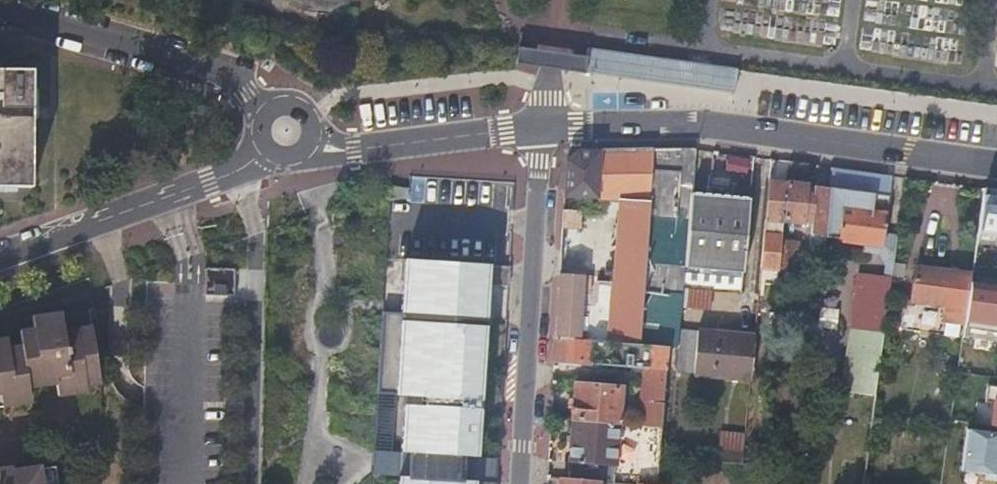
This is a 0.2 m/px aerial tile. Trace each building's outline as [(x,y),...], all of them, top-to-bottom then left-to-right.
[(517,46),(516,63),(551,68),(585,72),(587,56),(517,46)] [(587,56),(585,72),(733,93),(737,71),(588,49),(587,56)] [(0,73),(0,189),(31,190),(33,74),(0,73)] [(648,200),(647,215),(675,217),(677,174),(692,174),(694,148),(677,149),(652,149),(648,200)] [(565,159),(563,197),(603,198),(618,199),(648,200),(652,149),(637,150),(576,151),(565,159)] [(786,184),(788,161),(783,160),(776,159),(774,182),(768,182),(764,221),(783,223),(783,221),(786,184)] [(887,194),(890,175),(871,173),(831,170),(830,188),(843,189),(887,194)] [(646,234),(642,292),(682,295),(683,290),(684,267),(685,264),(665,263),(666,238),(687,239),(690,194),(692,174),(677,174),(675,217),(647,215),(646,234)] [(826,224),(830,188),(814,187),(813,195),(804,194),(805,186),(786,184),(783,221),(810,224),(807,250),(804,251),(803,266),(823,268),(825,238),(826,224)] [(708,195),(748,198),(749,188),(709,185),(708,195)] [(839,226),(883,231),(887,194),(843,189),(830,188),(826,224),(839,226)] [(684,267),(741,272),(748,198),(708,195),(690,194),(687,239),(685,264),(684,267)] [(616,232),(646,234),(647,215),(648,200),(618,199),(616,232)] [(562,211),(561,228),(575,229),(576,212),(562,211)] [(879,311),(887,311),(896,244),(881,242),(883,231),(839,226),(826,224),(825,238),(865,242),(864,246),(877,247),(886,258),(883,282),(878,286),(876,304),(880,308),(879,311)] [(613,278),(609,343),(639,345),(642,292),(646,234),(616,232),(613,278)] [(778,275),(777,285),(784,286),(785,270),(796,271),(799,243),(781,241),(781,243),(781,248),(779,265),(778,270),(778,275)] [(488,289),(490,266),(404,261),(403,284),(488,289)] [(770,274),(778,275),(778,270),(779,265),(771,264),(770,274)] [(965,322),(971,273),(916,265),(911,305),(943,309),(941,319),(965,322)] [(683,290),(712,292),(739,294),(741,272),(684,267),(683,290)] [(236,295),(237,269),(207,268),(207,287),(207,294),(236,295)] [(785,270),(784,286),(795,287),(796,271),(785,270)] [(763,284),(777,285),(778,275),(770,274),(764,273),(763,284)] [(556,323),(555,339),(579,340),(582,276),(559,274),(557,299),(556,323)] [(582,276),(579,340),(609,343),(613,278),(582,276)] [(403,284),(401,314),(382,313),(377,394),(404,395),(399,483),(496,483),(477,483),(478,468),(488,289),(403,284)] [(682,295),(681,307),(711,310),(712,292),(683,290),(682,295)] [(667,347),(678,348),(679,331),(681,307),(682,295),(642,292),(639,345),(667,347)] [(848,393),(876,396),(884,334),(887,311),(879,311),(877,333),(856,331),(848,393)] [(3,407),(3,404),(10,403),(11,406),(23,405),(24,401),(32,400),(30,385),(37,384),(38,387),(51,385),(51,382),(58,381),(60,396),(74,394),(89,392),(88,387),(87,379),(100,377),(94,328),(86,329),(85,326),(72,328),(72,331),(66,332),(62,312),(32,316),(35,335),(20,337),(22,352),(9,353),(6,337),(0,338),(0,408),(3,407)] [(676,374),(748,381),(753,338),(679,331),(678,348),(676,374)] [(554,351),(553,362),(642,368),(665,370),(667,347),(639,345),(609,343),(579,340),(555,339),(554,351)] [(665,370),(642,368),(639,401),(647,402),(645,425),(661,426),(665,370)] [(102,385),(100,377),(87,379),(88,387),(102,385)] [(573,381),(571,420),(619,423),(622,386),(573,381)] [(978,396),(967,483),(996,483),(996,399),(978,396)] [(571,420),(568,464),(615,467),(614,483),(618,483),(656,483),(661,426),(645,425),(619,423),(571,420)] [(717,449),(717,461),(740,463),(743,434),(719,431),(717,449)] [(568,480),(596,482),(614,483),(615,467),(568,464),(568,480)] [(56,468),(34,471),(33,467),(19,469),(20,473),(14,473),(13,468),(0,470),(0,483),(58,483),(56,468)]
